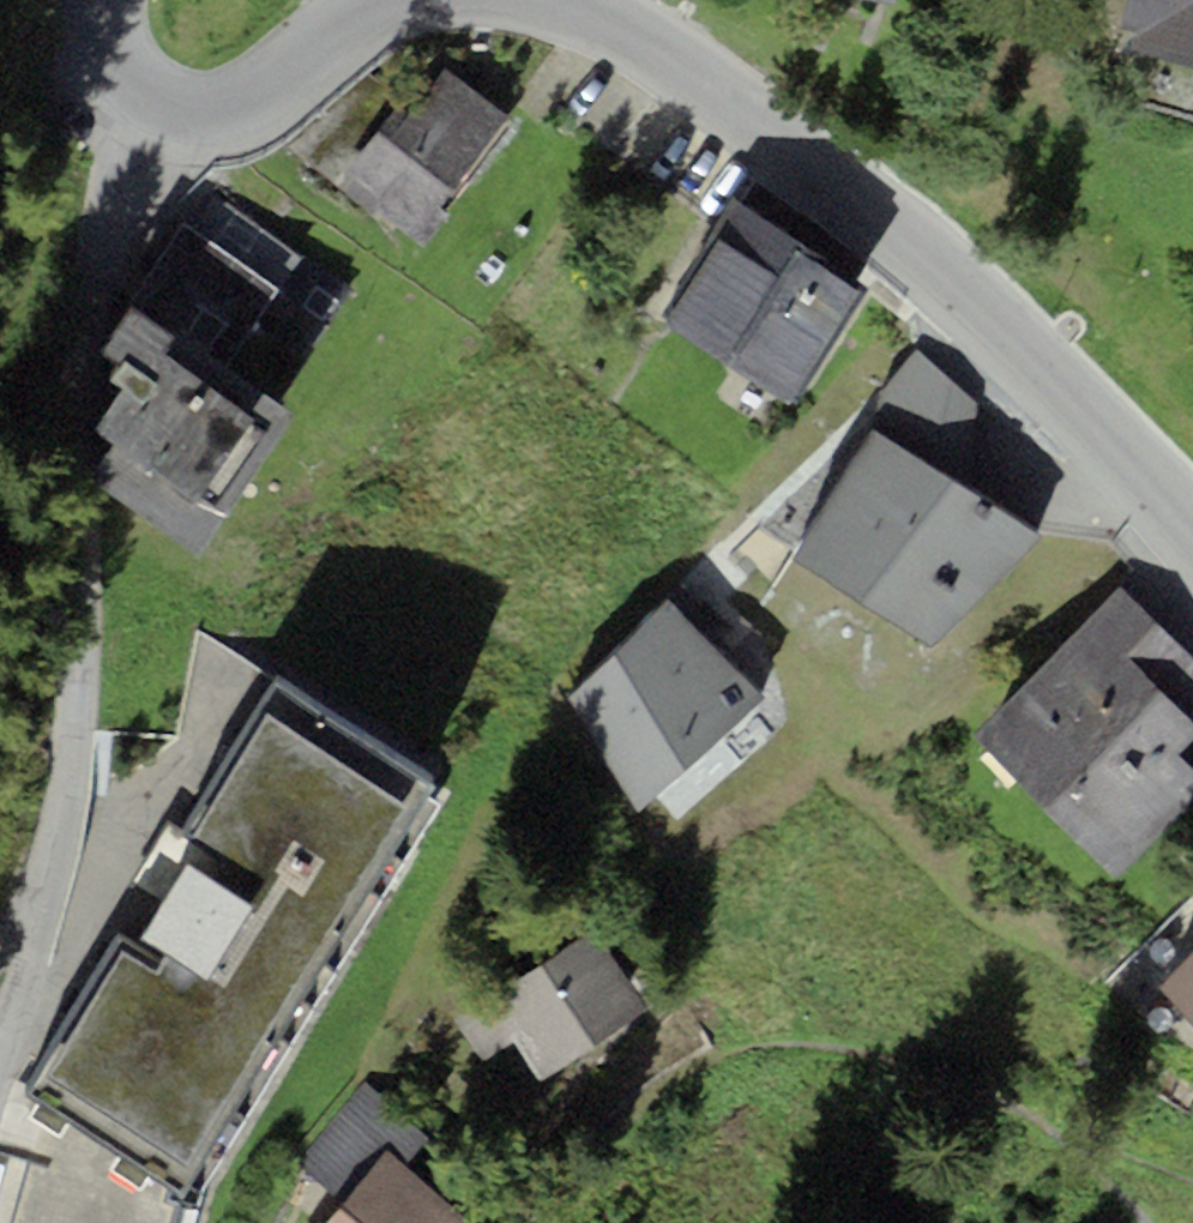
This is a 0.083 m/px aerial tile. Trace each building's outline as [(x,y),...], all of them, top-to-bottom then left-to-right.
[(1119,23),(1136,27),(1131,45),(1192,60),(1192,0),(1124,0),(1119,23)] [(434,57),(348,168),(385,196),(376,208),(427,247),(453,213),(442,204),(511,116),(434,57)] [(795,398),(870,283),(747,203),(738,197),(715,232),(725,238),(672,318),(795,398)] [(276,291),(182,225),(97,345),(122,362),(111,377),(123,386),(96,423),(118,438),(93,473),(200,549),(296,412),(226,362),(276,291)] [(977,402),(914,352),(879,393),(874,431),(794,555),(931,642),(1042,534),(966,486),(977,402)] [(698,606),(676,585),(568,698),(640,810),(768,699),(689,620),(698,606)] [(1122,590),(976,734),(1117,875),(1192,799),(1192,767),(1178,751),(1192,736),(1192,724),(1164,695),(1192,667),(1192,661),(1122,590)] [(263,707),(257,717),(264,719),(32,1094),(24,1087),(0,1137),(0,1150),(33,1157),(13,1222),(191,1222),(200,1190),(436,801),(427,793),(419,806),(263,707)] [(652,1010),(599,926),(456,1016),(482,1058),(514,1038),(540,1080),(652,1010)] [(1161,983),(1192,1019),(1192,949),(1161,983)] [(389,1145),(403,1158),(423,1135),(365,1085),(295,1165),(338,1202),(389,1145)] [(389,1145),(338,1202),(320,1222),(479,1222),(403,1158),(389,1145)]
